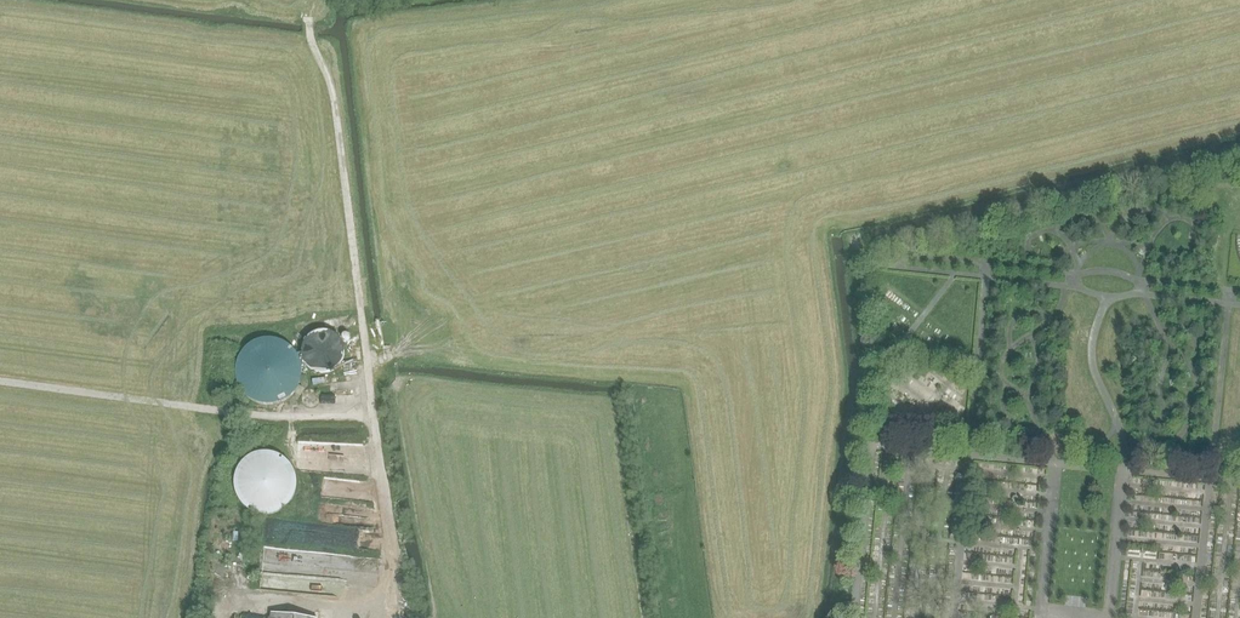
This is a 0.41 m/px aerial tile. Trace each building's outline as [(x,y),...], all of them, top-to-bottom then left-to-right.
[(302,348),(302,350),(302,352),(302,354),(302,356),(303,358),(303,359),(304,361),(305,363),(306,364),(307,366),(308,367),(310,368),(311,369),(313,371),(314,371),(316,372),(318,373),(320,373),(321,373),(323,373),(325,373),(327,373),(329,373),(331,372),(332,371),(334,370),(335,369),(337,368),(338,367),(340,366),(341,364),(342,363),(343,361),(343,359),(344,358),(344,356),(344,354),(345,352),(344,350),(344,348),(344,347),(343,345),(343,343),(342,341),(341,340),(340,338),(338,337),(337,336),(335,335),(334,334),(332,333),(331,332),(329,332),(327,331),(325,331),(323,331),(321,331),(320,331),(318,332),(316,332),(314,333),(313,334),(311,335),(310,336),(308,337),(307,338),(306,340),(305,341),(304,343),(303,345),(303,347),(302,348)] [(271,338),(266,338),(260,338),(255,340),(250,343),(246,346),(242,350),(239,355),(237,360),(235,365),(235,371),(235,376),(236,382),(238,387),(241,392),(245,396),(249,399),(254,402),(259,404),(265,405),(270,405),(276,404),(281,403),(286,400),(291,397),(295,393),(298,388),(301,383),(302,378),(303,372),(302,366),(301,361),(299,355),(296,351),(292,346),(287,343),(282,340),(277,338),(271,338)] [(234,477),(234,480),(234,483),(234,485),(234,488),(235,491),(236,493),(237,496),(238,498),(240,500),(241,503),(243,505),(245,506),(247,508),(250,510),(252,511),(254,512),(257,513),(260,513),(262,514),(265,514),(268,514),(271,513),(273,513),(276,512),(278,511),(281,510),(283,508),(285,506),(287,505),(289,503),(291,500),(292,498),(293,496),(294,493),(295,491),(296,488),(296,485),(296,483),(296,480),(296,477),(295,474),(294,472),(293,469),(292,467),(291,465),(289,463),(287,461),(285,459),(283,457),(281,456),(278,454),(276,453),(273,452),(271,452),(268,451),(265,451),(262,451),(260,452),(257,452),(254,453),(252,454),(250,456),(247,457),(245,459),(243,460),(241,463),(240,465),(238,467),(237,469),(236,472),(235,474),(234,477)]
